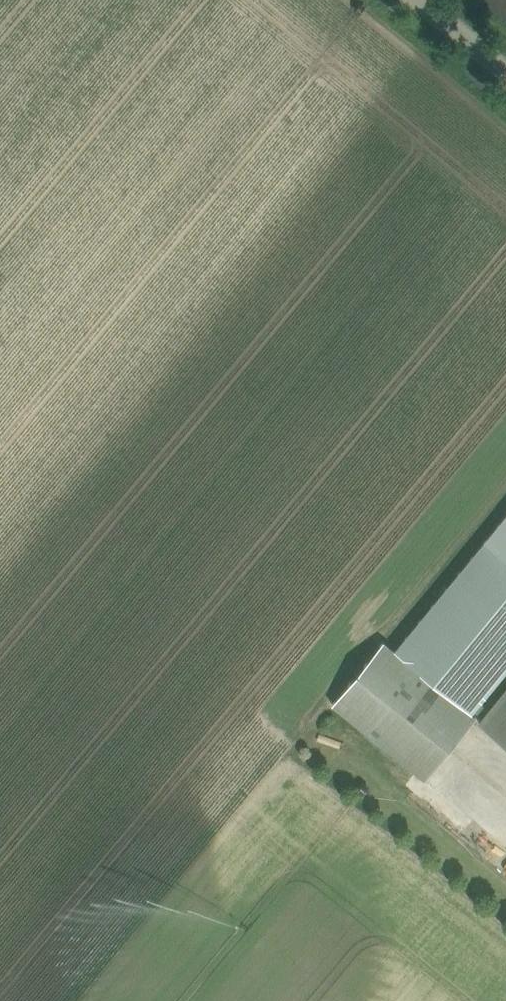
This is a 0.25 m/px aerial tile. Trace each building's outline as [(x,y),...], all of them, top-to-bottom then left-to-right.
[(482,701),(505,672),(505,517),(396,650),(474,712),(476,710),(482,701)] [(490,708),(482,701),(476,710),(483,716),(478,721),(505,744),(505,688),(490,708)]
